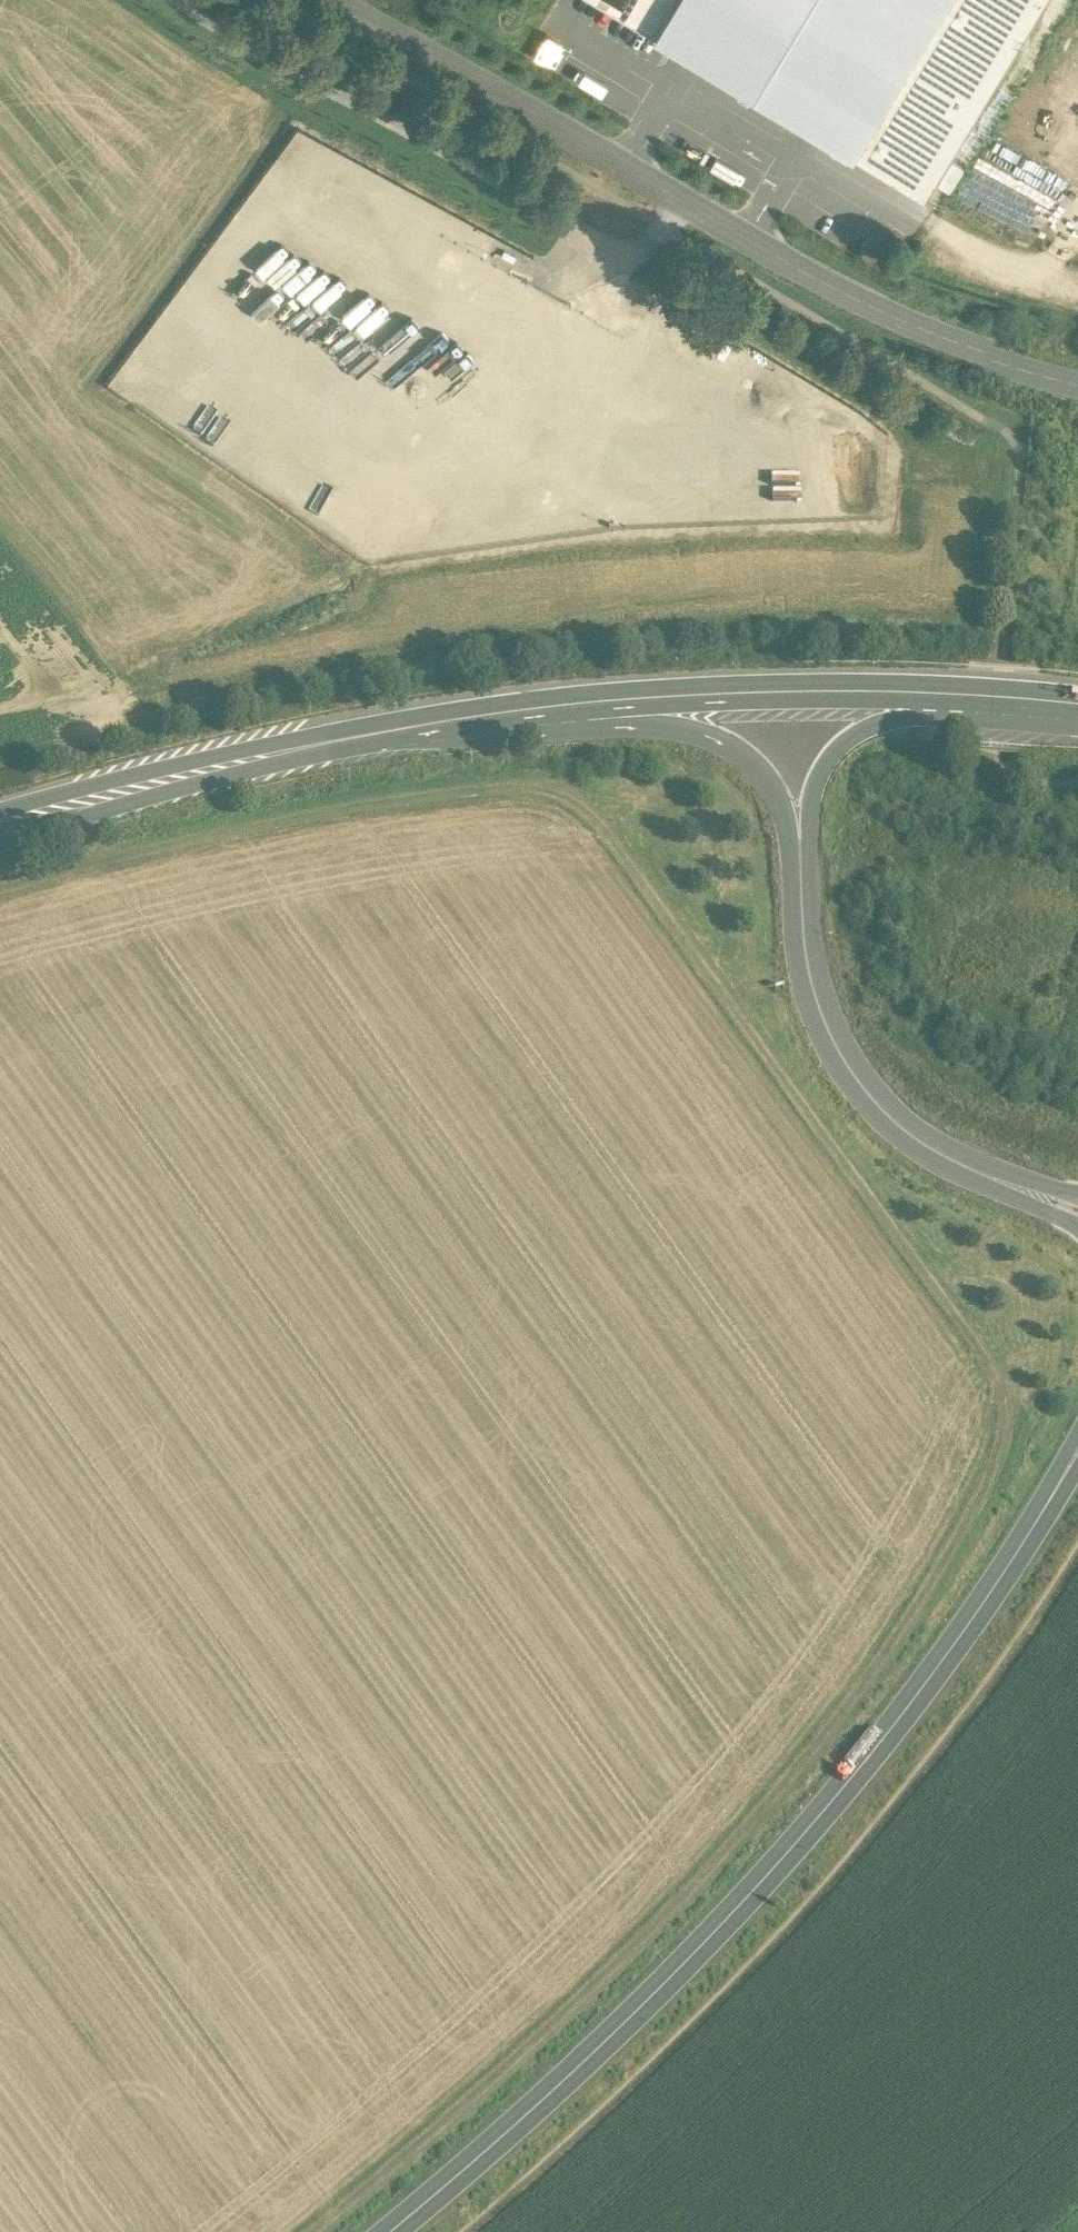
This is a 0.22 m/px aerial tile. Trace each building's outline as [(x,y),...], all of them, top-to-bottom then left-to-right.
[(678,0),(601,0),(657,34),(678,0)] [(657,34),(924,195),(1042,0),(678,0),(657,34)]
